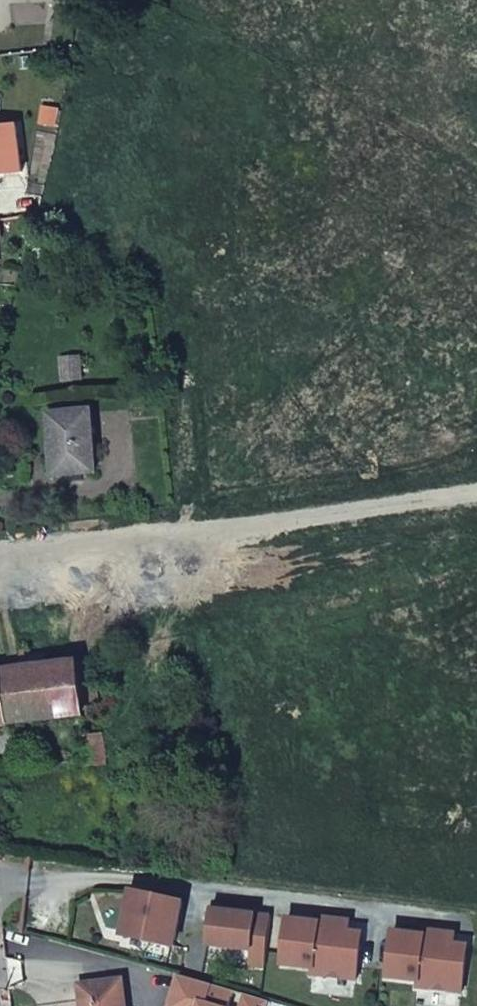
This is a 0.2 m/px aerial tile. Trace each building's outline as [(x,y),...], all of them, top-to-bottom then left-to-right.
[(56,113),(41,111),(39,124),(53,127),(56,113)] [(0,131),(0,176),(21,173),(16,129),(0,131)] [(79,360),(61,361),(63,382),(80,380),(79,360)] [(90,413),(48,417),(53,478),(95,474),(90,413)] [(48,641),(20,645),(23,671),(50,668),(48,641)] [(98,714),(92,664),(50,668),(23,671),(0,673),(0,726),(98,714)] [(83,737),(86,762),(104,760),(101,735),(83,737)] [(132,893),(123,937),(174,948),(183,904),(132,893)] [(214,905),(209,947),(251,952),(249,967),(265,969),(271,919),(256,917),(234,914),(235,908),(214,905)] [(235,908),(234,914),(256,917),(257,910),(235,908)] [(318,924),(287,921),(282,966),(313,970),(313,976),(357,981),(360,946),(346,944),(348,933),(349,923),(319,919),(318,924)] [(393,933),(388,978),(419,982),(418,988),(462,993),(466,958),(452,957),(453,945),(454,935),(424,931),(424,936),(393,933)] [(362,934),(348,933),(346,944),(360,946),(362,934)] [(467,946),(453,945),(452,957),(466,958),(467,946)] [(268,1004),(178,978),(170,1005),(267,1005),(268,1004)] [(122,981),(77,986),(80,1005),(125,1005),(122,981)]
